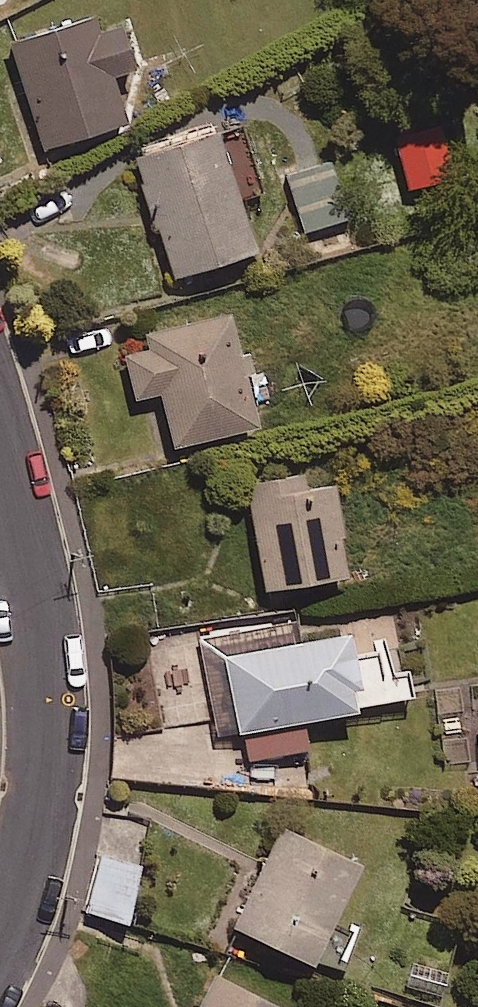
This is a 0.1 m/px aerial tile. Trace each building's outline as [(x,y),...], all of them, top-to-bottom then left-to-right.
[(137,69),(119,12),(15,45),(48,149),(128,123),(114,76),(137,69)] [(456,178),(443,123),(396,134),(409,189),(456,178)] [(177,278),(258,252),(244,208),(269,200),(245,125),(139,159),(177,278)] [(352,217),(336,170),(290,186),(306,233),(352,217)] [(151,347),(126,354),(137,400),(162,393),(175,447),(261,427),(235,317),(149,338),(151,347)] [(304,478),(250,486),(266,591),(351,578),(336,482),(305,487),(304,478)] [(309,616),(203,633),(220,736),(244,732),(249,760),(309,750),(305,721),(361,712),(360,705),(416,696),(412,671),(389,675),(385,648),(352,653),(349,638),(313,643),(309,616)] [(151,827),(107,816),(85,913),(129,923),(151,827)] [(365,941),(335,927),(363,866),(283,829),(237,929),(347,980),(365,941)] [(408,967),(400,1001),(426,1006),(439,1006),(446,976),(408,967)] [(218,976),(202,1006),(278,1006),(218,976)]
